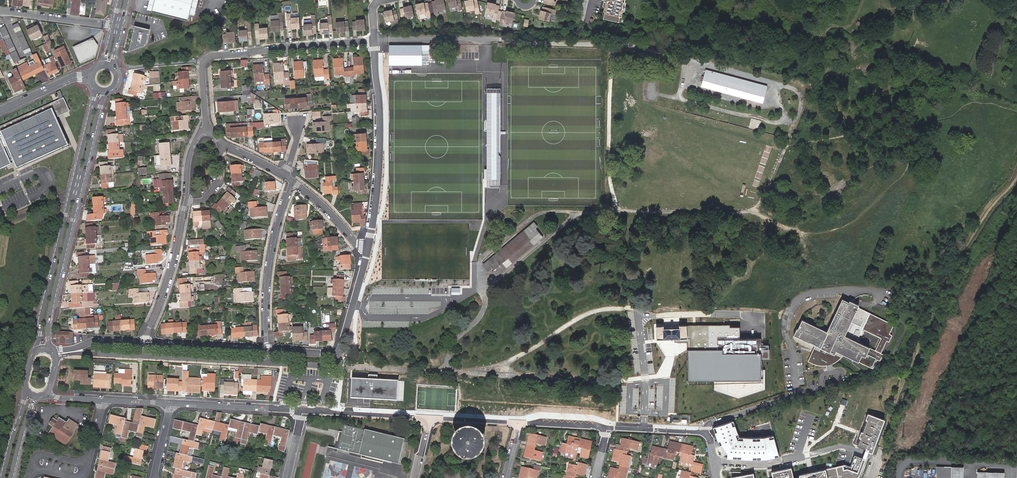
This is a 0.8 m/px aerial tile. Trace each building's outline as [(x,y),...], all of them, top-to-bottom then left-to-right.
[(68,14),(80,15),(80,9),(82,10),(83,10),(84,9),(85,3),(84,2),(81,2),(82,0),(69,0),(68,14)] [(95,13),(104,15),(107,0),(98,0),(95,13)] [(151,12),(186,21),(187,15),(191,0),(154,0),(151,12)] [(187,15),(193,16),(197,0),(191,0),(187,15)] [(437,13),(445,11),(443,0),(434,2),(435,3),(431,4),(433,12),(437,11),(437,13)] [(462,12),(459,0),(447,0),(449,10),(457,8),(458,13),(462,12)] [(601,19),(617,23),(623,0),(605,0),(601,19)] [(476,17),(479,16),(479,14),(476,2),(473,3),(472,2),(464,4),(466,14),(475,12),(476,17)] [(426,19),(430,19),(427,5),(424,6),(423,5),(415,7),(417,17),(425,15),(426,19)] [(492,22),(495,23),(498,9),(495,8),(495,7),(487,5),(484,16),(493,17),(492,22)] [(405,19),(413,17),(411,7),(402,9),(403,10),(399,11),(401,19),(404,18),(405,19)] [(539,12),(537,20),(547,23),(549,15),(554,16),(555,12),(540,8),(540,12),(539,12)] [(393,21),(397,20),(395,12),(392,13),(391,12),(383,13),(386,23),(394,22),(393,21)] [(511,26),(513,15),(513,14),(505,12),(504,15),(502,15),(499,28),(503,29),(504,24),(511,26)] [(299,29),(299,19),(289,19),(289,15),(285,15),(286,29),(290,29),(290,30),(299,29)] [(283,31),(282,17),(278,17),(278,21),(269,22),(270,33),(279,32),(279,31),(283,31)] [(332,32),(331,19),(328,19),(328,23),(320,24),(321,35),(329,34),(329,33),(332,32)] [(864,24),(853,19),(852,22),(863,27),(864,24)] [(316,34),(315,20),(311,20),(312,24),(303,25),(304,36),(313,35),(313,34),(316,34)] [(356,31),(365,30),(364,20),(355,21),(355,22),(352,23),(353,30),(356,30),(356,31)] [(348,31),(348,23),(345,23),(345,22),(335,23),(336,33),(346,32),(346,31),(348,31)] [(24,51),(31,48),(19,23),(13,26),(24,51)] [(267,39),(266,28),(258,29),(257,24),(253,25),(254,39),(258,38),(259,40),(267,39)] [(31,39),(43,34),(38,25),(35,26),(34,25),(26,28),(31,39)] [(3,39),(11,54),(12,57),(17,54),(5,26),(0,28),(0,31),(3,39)] [(140,29),(135,27),(129,52),(146,45),(150,31),(145,30),(145,28),(140,27),(140,29)] [(246,40),(246,30),(237,29),(237,41),(238,41),(246,40)] [(5,57),(6,57),(11,54),(3,39),(0,31),(0,45),(5,57)] [(235,43),(234,32),(225,33),(225,35),(221,35),(222,43),(225,43),(225,44),(235,43)] [(92,38),(73,47),(80,63),(95,56),(93,52),(96,43),(92,38)] [(51,41),(47,43),(50,50),(52,53),(53,53),(55,57),(57,56),(62,66),(71,62),(65,49),(63,49),(62,47),(55,50),(51,41)] [(430,45),(392,44),(392,65),(426,65),(427,56),(427,49),(430,49),(430,45)] [(32,55),(33,54),(31,48),(24,51),(27,57),(32,55)] [(44,69),(36,53),(33,54),(32,55),(36,63),(34,64),(35,66),(30,69),(29,67),(27,63),(18,67),(17,68),(18,70),(22,80),(33,75),(44,69)] [(20,60),(17,54),(12,57),(15,63),(20,60)] [(51,62),(45,65),(49,75),(58,71),(56,66),(55,66),(53,63),(55,62),(52,56),(49,57),(51,62)] [(353,68),(348,69),(348,77),(350,76),(353,76),(353,74),(362,73),(361,57),(352,58),(353,68)] [(348,77),(348,69),(342,69),(341,59),(332,60),(333,75),(342,75),(342,77),(344,77),(344,82),(349,81),(348,77)] [(328,80),(327,70),(322,71),(321,61),(312,62),(313,77),(323,76),(323,80),(328,80)] [(302,62),(292,63),(293,79),(303,78),(302,62)] [(271,85),(271,73),(266,73),(265,64),(256,64),(256,85),(271,85)] [(283,80),(283,87),(288,86),(289,86),(288,83),(288,72),(282,73),(282,64),(272,64),(274,80),(283,80)] [(179,78),(179,82),(189,82),(188,73),(191,73),(191,68),(182,69),(182,73),(176,74),(177,78),(179,78)] [(766,86),(706,69),(704,75),(707,75),(704,86),(759,103),(762,91),(764,92),(766,86)] [(16,93),(26,88),(22,80),(18,70),(13,71),(15,75),(16,77),(10,80),(16,93)] [(220,73),(221,81),(231,80),(230,76),(232,76),(232,72),(220,73)] [(134,75),(133,83),(142,85),(143,81),(145,82),(146,78),(134,75)] [(231,80),(221,81),(221,89),(233,88),(233,85),(231,85),(231,80)] [(189,82),(179,82),(180,86),(177,86),(178,90),(189,89),(189,82)] [(142,85),(133,83),(130,90),(129,90),(128,94),(135,96),(136,92),(142,93),(143,90),(141,90),(142,85)] [(251,103),(249,85),(242,85),(243,95),(241,95),(242,102),(248,102),(248,104),(251,103)] [(354,104),(363,103),(362,94),(362,89),(355,89),(355,95),(351,96),(351,99),(353,99),(354,104)] [(297,100),(298,108),(312,107),(310,94),(305,95),(305,99),(297,100)] [(782,102),(788,99),(785,94),(780,96),(782,102)] [(197,102),(197,97),(180,99),(180,103),(177,103),(178,113),(182,112),(191,112),(191,110),(195,109),(194,102),(197,102)] [(0,127),(0,170),(12,165),(11,162),(14,161),(18,169),(70,146),(57,117),(63,114),(67,112),(70,111),(64,98),(0,127)] [(116,101),(117,113),(126,112),(130,112),(129,104),(127,104),(123,104),(123,100),(116,101)] [(290,109),(298,108),(297,100),(289,100),(284,100),(285,109),(290,109)] [(235,112),(235,103),(218,105),(218,111),(223,111),(223,113),(235,112)] [(349,104),(349,112),(352,112),(355,111),(358,111),(358,115),(358,116),(368,116),(367,110),(365,110),(364,111),(363,103),(354,104),(349,104)] [(126,112),(117,113),(118,121),(116,121),(116,126),(129,125),(128,120),(128,116),(126,116),(126,112)] [(274,122),(278,121),(277,115),(263,116),(264,124),(274,123),(274,122)] [(188,117),(180,117),(181,122),(178,122),(178,118),(168,119),(168,123),(172,123),(172,132),(182,132),(182,130),(186,129),(185,121),(188,121),(188,117)] [(322,122),(312,123),(313,132),(328,131),(327,122),(330,122),(329,117),(322,118),(322,122)] [(231,137),(238,137),(237,129),(237,125),(229,126),(229,129),(226,129),(226,137),(231,137)] [(237,129),(238,137),(246,136),(249,135),(252,135),(251,127),(248,128),(237,129)] [(108,136),(109,144),(117,143),(117,139),(119,139),(119,135),(115,135),(115,131),(106,131),(107,136),(108,136)] [(354,143),(364,142),(363,134),(351,134),(352,138),(354,138),(354,143)] [(279,142),(272,142),(272,151),(280,151),(284,150),(283,139),(279,139),(279,142)] [(324,143),(324,140),(315,139),(315,144),(306,145),(307,154),(321,153),(321,144),(324,143)] [(272,151),(272,142),(259,143),(260,151),(264,150),(264,152),(272,151)] [(364,149),(364,142),(354,143),(354,147),(353,147),(353,150),(364,149)] [(117,143),(109,144),(109,152),(108,152),(109,157),(117,156),(116,151),(120,151),(120,148),(118,148),(117,143)] [(160,146),(161,156),(170,156),(170,145),(160,146)] [(161,156),(155,157),(156,167),(171,166),(170,156),(161,156)] [(316,162),(304,160),(305,179),(317,178),(316,162)] [(101,164),(102,175),(110,175),(110,171),(112,171),(112,167),(108,167),(107,163),(101,164)] [(231,167),(231,175),(240,174),(240,170),(242,170),(242,166),(231,167)] [(352,182),(361,182),(361,174),(362,173),(361,169),(353,170),(353,174),(349,174),(349,178),(351,178),(352,182)] [(255,170),(251,179),(257,182),(261,173),(255,170)] [(164,193),(172,193),(171,189),(173,189),(172,182),(171,182),(170,174),(159,175),(160,180),(155,181),(155,188),(163,187),(164,193)] [(240,174),(231,175),(232,183),(232,187),(239,187),(238,182),(243,182),(243,178),(241,178),(240,174)] [(110,175),(102,175),(102,184),(103,189),(109,188),(109,187),(109,183),(113,183),(113,179),(111,179),(110,175)] [(332,195),(338,195),(337,187),(334,188),(332,188),(331,181),(333,181),(335,181),(335,176),(323,177),(324,194),(332,193),(332,195)] [(362,190),(361,182),(352,182),(352,187),(350,187),(351,191),(355,190),(356,194),(363,194),(363,189),(362,190)] [(273,183),(265,184),(266,191),(274,190),(273,183)] [(227,194),(221,200),(229,206),(232,203),(233,204),(236,202),(232,198),(234,195),(228,189),(225,193),(227,194)] [(172,193),(164,193),(165,204),(173,204),(173,193),(172,193)] [(93,198),(93,206),(102,205),(102,202),(104,202),(103,197),(93,198)] [(229,206),(221,200),(216,206),(215,204),(211,208),(218,214),(221,210),(225,213),(228,211),(226,209),(229,206)] [(250,218),(265,217),(264,207),(258,208),(257,202),(248,203),(249,209),(250,218)] [(102,205),(93,206),(94,214),(87,215),(88,222),(101,221),(102,214),(105,214),(105,210),(102,210),(102,205)] [(366,216),(366,215),(360,215),(359,209),(359,205),(353,206),(354,209),(354,212),(351,212),(352,222),(360,222),(361,223),(361,227),(364,226),(365,223),(366,216)] [(298,210),(298,215),(299,220),(307,220),(307,214),(306,206),(295,207),(295,210),(298,210)] [(202,222),(202,225),(206,224),(210,224),(209,212),(201,213),(202,222)] [(159,213),(151,214),(151,218),(155,218),(155,227),(165,226),(165,224),(169,223),(168,217),(159,217),(159,213)] [(202,222),(201,213),(193,213),(194,225),(198,225),(198,223),(202,222)] [(244,230),(246,222),(239,221),(236,229),(244,230)] [(323,229),(322,221),(311,222),(311,226),(314,225),(314,230),(314,235),(323,234),(323,229)] [(536,221),(525,230),(537,243),(545,236),(538,228),(540,226),(536,221)] [(224,231),(218,222),(214,225),(220,234),(224,231)] [(85,224),(86,236),(95,235),(95,231),(97,231),(97,227),(92,227),(91,223),(85,224)] [(260,239),(259,230),(244,231),(245,241),(260,239)] [(525,230),(516,237),(528,251),(537,243),(525,230)] [(166,236),(166,231),(159,231),(159,236),(155,236),(155,232),(147,233),(147,234),(147,237),(150,237),(151,246),(161,245),(161,243),(165,243),(164,236),(166,236)] [(301,247),(302,247),(302,239),(294,239),(293,234),(286,234),(287,248),(297,247),(301,247)] [(95,235),(86,236),(86,244),(87,249),(93,249),(93,248),(92,243),(98,243),(98,239),(95,239),(95,235)] [(516,237),(511,242),(522,256),(528,251),(516,237)] [(337,246),(337,238),(323,239),(323,251),(336,251),(336,246),(337,246)] [(511,242),(505,246),(517,260),(522,256),(511,242)] [(505,246),(500,251),(511,265),(517,260),(505,246)] [(255,252),(245,252),(244,247),(235,248),(236,253),(240,253),(241,262),(256,261),(255,252)] [(297,247),(287,248),(288,262),(295,261),(295,259),(302,259),(301,247),(297,247)] [(202,261),(204,261),(204,253),(202,253),(202,249),(189,250),(190,262),(202,261)] [(161,254),(161,250),(153,251),(153,255),(146,256),(146,265),(157,264),(156,262),(160,262),(160,255),(161,254)] [(500,251),(483,264),(490,272),(494,268),(495,269),(492,271),(497,277),(511,265),(500,251)] [(78,258),(79,265),(88,265),(92,264),(92,256),(89,257),(85,257),(84,252),(77,253),(77,258),(78,258)] [(339,270),(351,270),(350,264),(350,256),(338,257),(339,260),(341,260),(341,265),(339,265),(339,270)] [(202,261),(190,262),(191,275),(202,274),(201,266),(203,266),(202,261)] [(88,265),(79,265),(79,273),(78,273),(78,277),(86,277),(86,273),(91,272),(90,268),(88,269),(88,265)] [(238,283),(253,282),(252,272),(243,273),(242,269),(234,269),(233,270),(234,274),(237,274),(238,283)] [(144,270),(136,271),(136,275),(139,275),(140,284),(150,283),(150,281),(154,281),(154,274),(145,274),(144,270)] [(281,286),(290,285),(290,281),(292,281),(292,277),(286,277),(286,273),(278,274),(278,278),(280,278),(281,286)] [(332,288),(341,289),(342,276),(336,276),(335,280),(330,280),(330,284),(332,284),(332,288)] [(181,294),(190,293),(190,290),(192,289),(192,285),(186,286),(186,280),(178,281),(179,287),(181,286),(181,294)] [(71,286),(72,294),(87,293),(93,292),(93,291),(89,291),(88,285),(82,285),(78,285),(78,281),(69,282),(69,286),(71,286)] [(291,289),(290,285),(281,286),(282,294),(280,294),(280,299),(288,299),(287,293),(293,293),(292,289),(291,289)] [(341,301),(341,289),(332,288),(332,292),(329,292),(329,296),(335,296),(334,300),(341,301)] [(146,293),(138,294),(137,290),(128,291),(124,291),(124,292),(127,292),(127,294),(126,294),(126,297),(130,297),(130,294),(132,294),(133,303),(143,303),(143,300),(147,300),(146,293)] [(241,294),(240,290),(232,290),(233,294),(236,294),(237,304),(251,302),(251,293),(241,294)] [(89,307),(93,307),(93,306),(92,301),(87,301),(87,293),(72,294),(72,302),(69,302),(69,307),(79,306),(79,302),(80,302),(81,307),(85,307),(89,307)] [(191,298),(190,293),(181,294),(182,302),(179,302),(179,309),(188,308),(187,302),(193,301),(193,297),(191,298)] [(807,361),(816,365),(826,365),(835,361),(842,354),(872,368),(875,361),(873,360),(874,358),(876,359),(879,360),(882,353),(880,352),(886,340),(888,341),(891,334),(888,333),(886,332),(887,329),(889,330),(893,323),(857,307),(858,305),(848,300),(847,301),(840,299),(825,331),(800,320),(792,335),(814,345),(807,361)] [(75,328),(86,328),(85,307),(81,307),(76,307),(77,311),(80,311),(80,319),(74,320),(75,328)] [(85,307),(86,328),(98,327),(97,318),(97,315),(90,316),(89,307),(85,307)] [(279,324),(289,323),(288,319),(290,318),(290,315),(284,316),(284,311),(275,311),(275,316),(278,316),(279,324)] [(110,331),(121,330),(121,321),(120,316),(115,317),(115,321),(109,322),(110,331)] [(121,321),(121,330),(132,329),(132,320),(121,321)] [(162,334),(174,333),(173,324),(173,321),(169,321),(169,324),(161,325),(162,334)] [(173,324),(174,333),(185,332),(185,323),(173,324)] [(209,323),(207,323),(207,326),(208,335),(216,334),(220,334),(219,323),(216,324),(215,324),(215,325),(209,326),(209,323)] [(289,327),(289,323),(279,324),(279,332),(274,332),(274,338),(283,337),(283,332),(291,331),(291,327),(289,327)] [(322,331),(323,340),(331,339),(330,333),(334,332),(334,324),(330,324),(330,328),(326,328),(326,331),(322,331)] [(658,326),(658,329),(654,329),(655,340),(682,339),(689,339),(688,325),(681,325),(681,327),(665,328),(665,326),(658,326)] [(731,325),(693,326),(694,352),(690,352),(690,381),(763,380),(762,339),(742,339),(741,327),(731,327),(731,325)] [(196,336),(208,335),(207,326),(196,327),(196,336)] [(243,328),(243,337),(255,336),(254,327),(254,326),(248,326),(248,328),(243,328)] [(232,338),(243,337),(243,328),(241,329),(234,329),(231,329),(232,338)] [(303,328),(292,328),(292,342),(308,342),(307,332),(303,332),(303,328)] [(316,341),(323,340),(322,331),(318,331),(318,329),(315,329),(315,334),(310,334),(311,342),(315,342),(316,341)] [(59,343),(64,344),(64,343),(67,343),(67,341),(70,341),(70,340),(72,339),(72,334),(56,333),(56,338),(59,339),(59,343)] [(426,375),(345,370),(343,401),(424,406),(426,375)] [(125,376),(114,375),(114,384),(122,385),(131,385),(132,371),(125,371),(125,376)] [(80,386),(91,386),(91,380),(88,380),(88,373),(73,372),(73,381),(80,382),(80,386)] [(106,378),(94,378),(94,388),(110,389),(111,376),(106,376),(106,378)] [(208,391),(214,391),(215,376),(208,376),(208,379),(204,379),(203,392),(208,393),(208,391)] [(156,390),(163,391),(164,378),(148,377),(148,390),(151,390),(151,391),(155,392),(156,390)] [(257,382),(256,393),(268,394),(269,390),(270,390),(271,379),(261,378),(261,382),(257,382)] [(177,393),(182,393),(182,387),(182,384),(178,384),(178,381),(168,381),(167,390),(177,391),(177,393)] [(243,393),(256,393),(257,382),(249,382),(243,381),(243,384),(243,393)] [(187,394),(200,394),(200,384),(188,384),(187,394)] [(224,396),(238,397),(238,385),(224,384),(224,396)] [(212,433),(212,431),(220,433),(219,440),(225,442),(228,429),(236,431),(234,439),(240,440),(239,445),(245,447),(248,434),(257,436),(256,441),(262,442),(264,434),(272,437),(281,439),(279,446),(277,451),(284,453),(289,431),(274,428),(260,424),(259,427),(245,423),(230,420),(229,426),(219,423),(221,414),(217,413),(215,422),(214,422),(199,418),(198,426),(175,420),(173,429),(190,433),(188,441),(182,439),(179,454),(176,453),(172,468),(175,469),(173,477),(183,477),(187,477),(196,477),(197,474),(184,471),(186,462),(191,463),(193,457),(188,456),(190,447),(198,449),(199,443),(194,442),(195,435),(201,437),(202,431),(212,433)] [(885,419),(867,413),(865,420),(867,420),(863,431),(861,431),(858,438),(860,438),(857,445),(866,448),(865,450),(872,453),(885,419)] [(125,419),(111,415),(109,424),(117,426),(116,435),(121,436),(121,439),(126,440),(128,432),(137,435),(136,438),(142,439),(145,427),(154,429),(156,420),(142,417),(139,426),(125,422),(125,419)] [(58,418),(48,433),(65,445),(77,425),(68,420),(66,423),(58,418)] [(733,420),(714,427),(719,445),(723,455),(728,458),(752,459),(759,459),(774,458),(779,456),(774,436),(762,437),(738,437),(733,420)] [(406,438),(344,424),(339,446),(401,460),(406,438)] [(476,433),(476,462),(503,462),(503,433),(476,433)] [(526,446),(535,448),(536,445),(544,447),(546,438),(529,434),(526,446)] [(579,449),(581,440),(570,437),(565,454),(573,456),(574,454),(577,455),(579,449)] [(593,443),(581,440),(579,449),(582,449),(580,457),(589,460),(593,443)] [(624,440),(621,451),(624,452),(629,453),(630,450),(638,452),(640,444),(624,440)] [(668,451),(665,450),(665,451),(663,458),(674,461),(676,453),(680,454),(682,446),(670,443),(668,451)] [(133,458),(124,456),(123,462),(140,466),(144,452),(147,452),(148,447),(141,445),(140,450),(135,449),(133,458)] [(535,451),(535,448),(526,446),(524,458),(540,462),(542,453),(535,451)] [(693,449),(682,446),(680,454),(679,457),(682,458),(681,463),(692,466),(694,457),(691,457),(693,449)] [(105,474),(113,476),(116,464),(108,463),(111,449),(102,447),(95,477),(104,477),(105,474)] [(663,458),(665,451),(653,448),(649,465),(657,467),(660,459),(663,460),(663,458)] [(621,451),(616,450),(613,462),(621,464),(621,467),(628,469),(631,457),(623,455),(624,452),(621,451)] [(573,456),(565,454),(565,457),(574,459),(573,462),(575,463),(577,456),(573,456)] [(857,477),(859,476),(860,474),(865,459),(855,455),(850,467),(845,465),(794,477),(791,468),(772,472),(774,477),(857,477)] [(278,477),(269,476),(272,461),(264,458),(262,468),(258,467),(256,473),(260,473),(259,477),(278,477)] [(574,477),(576,477),(577,475),(585,477),(588,466),(579,464),(578,467),(571,465),(568,476),(574,477)] [(528,477),(529,477),(537,477),(538,471),(540,472),(541,467),(534,465),(533,470),(521,467),(519,477),(528,477)] [(210,467),(209,467),(206,477),(220,477),(211,476),(213,468),(210,467)] [(621,467),(620,471),(611,469),(609,477),(626,477),(628,469),(621,467)] [(227,477),(228,469),(224,468),(221,477),(231,477),(227,477)] [(950,468),(936,468),(936,477),(950,477),(950,468)] [(950,468),(950,477),(961,477),(962,468),(950,468)]
